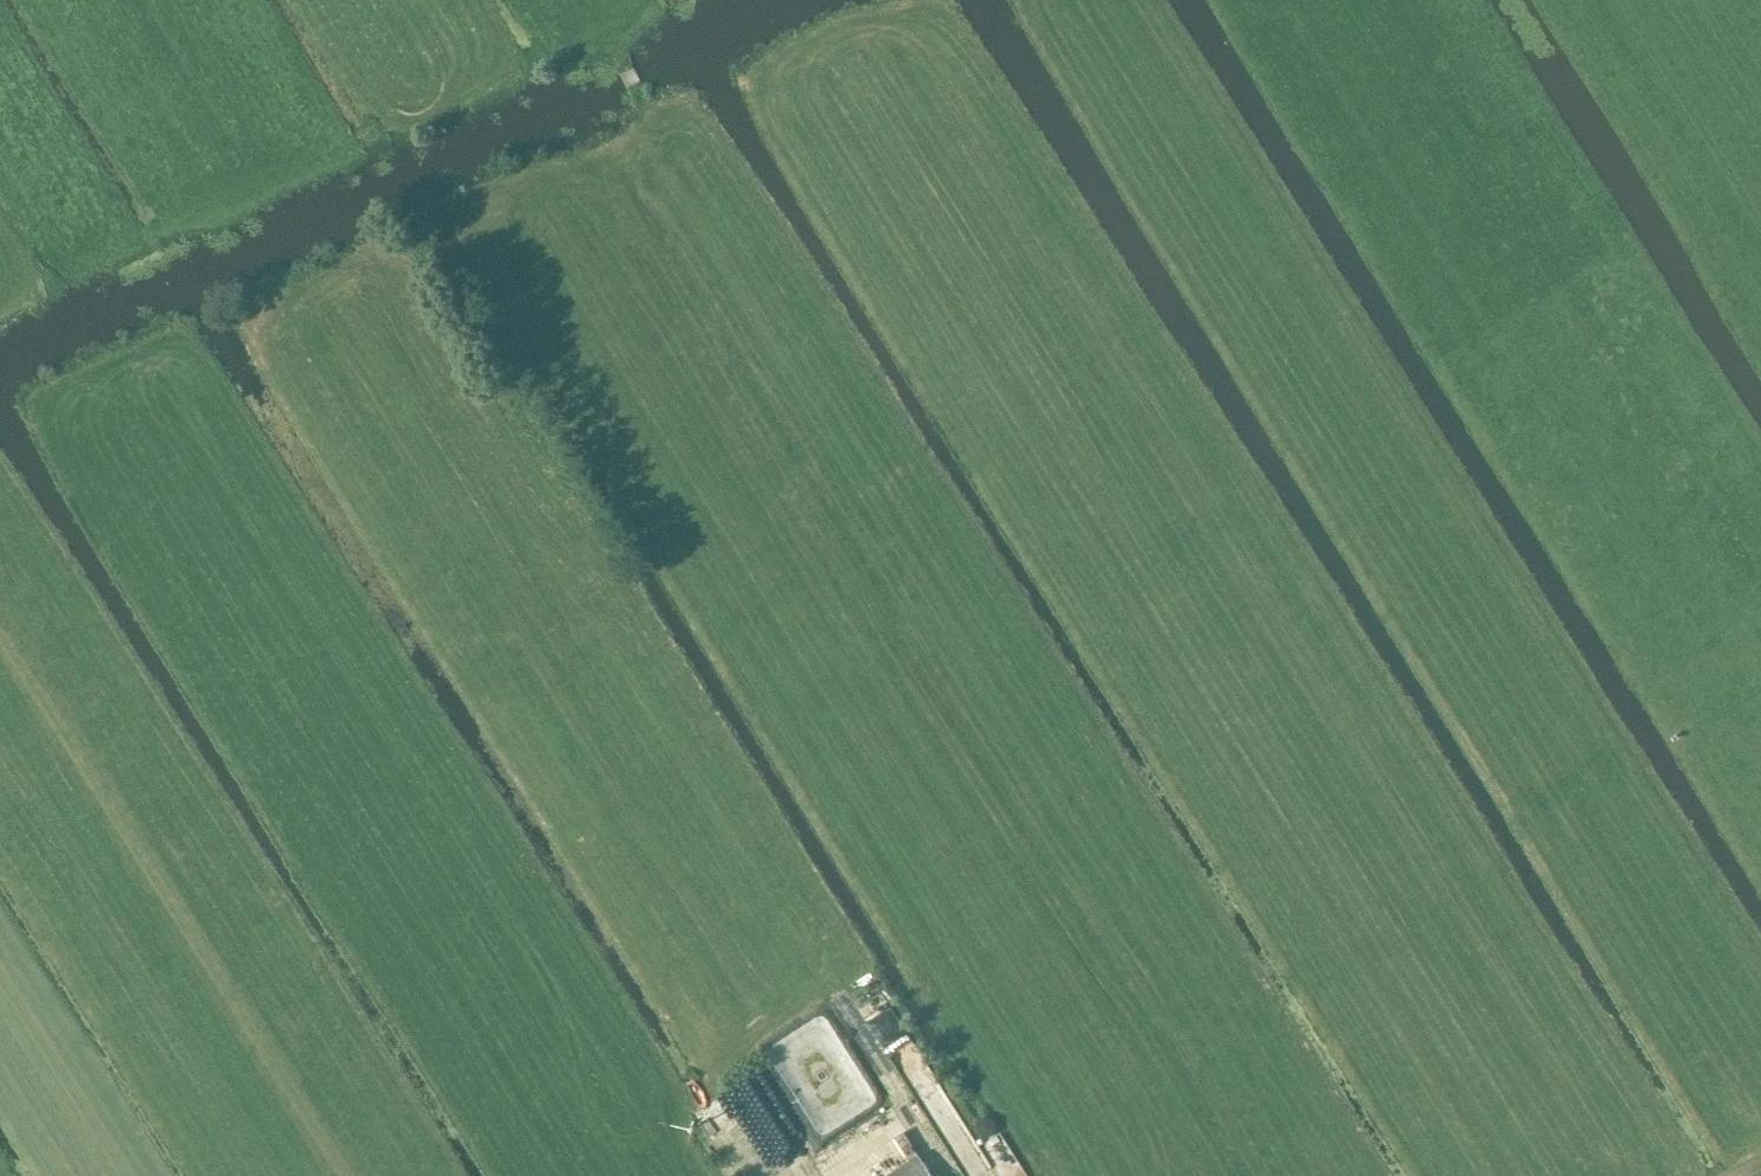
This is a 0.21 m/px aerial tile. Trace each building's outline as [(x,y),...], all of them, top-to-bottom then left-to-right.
[(879,1106),(823,1017),(762,1056),(818,1144),(879,1106)] [(920,1156),(890,1175),(933,1175),(920,1156)]
